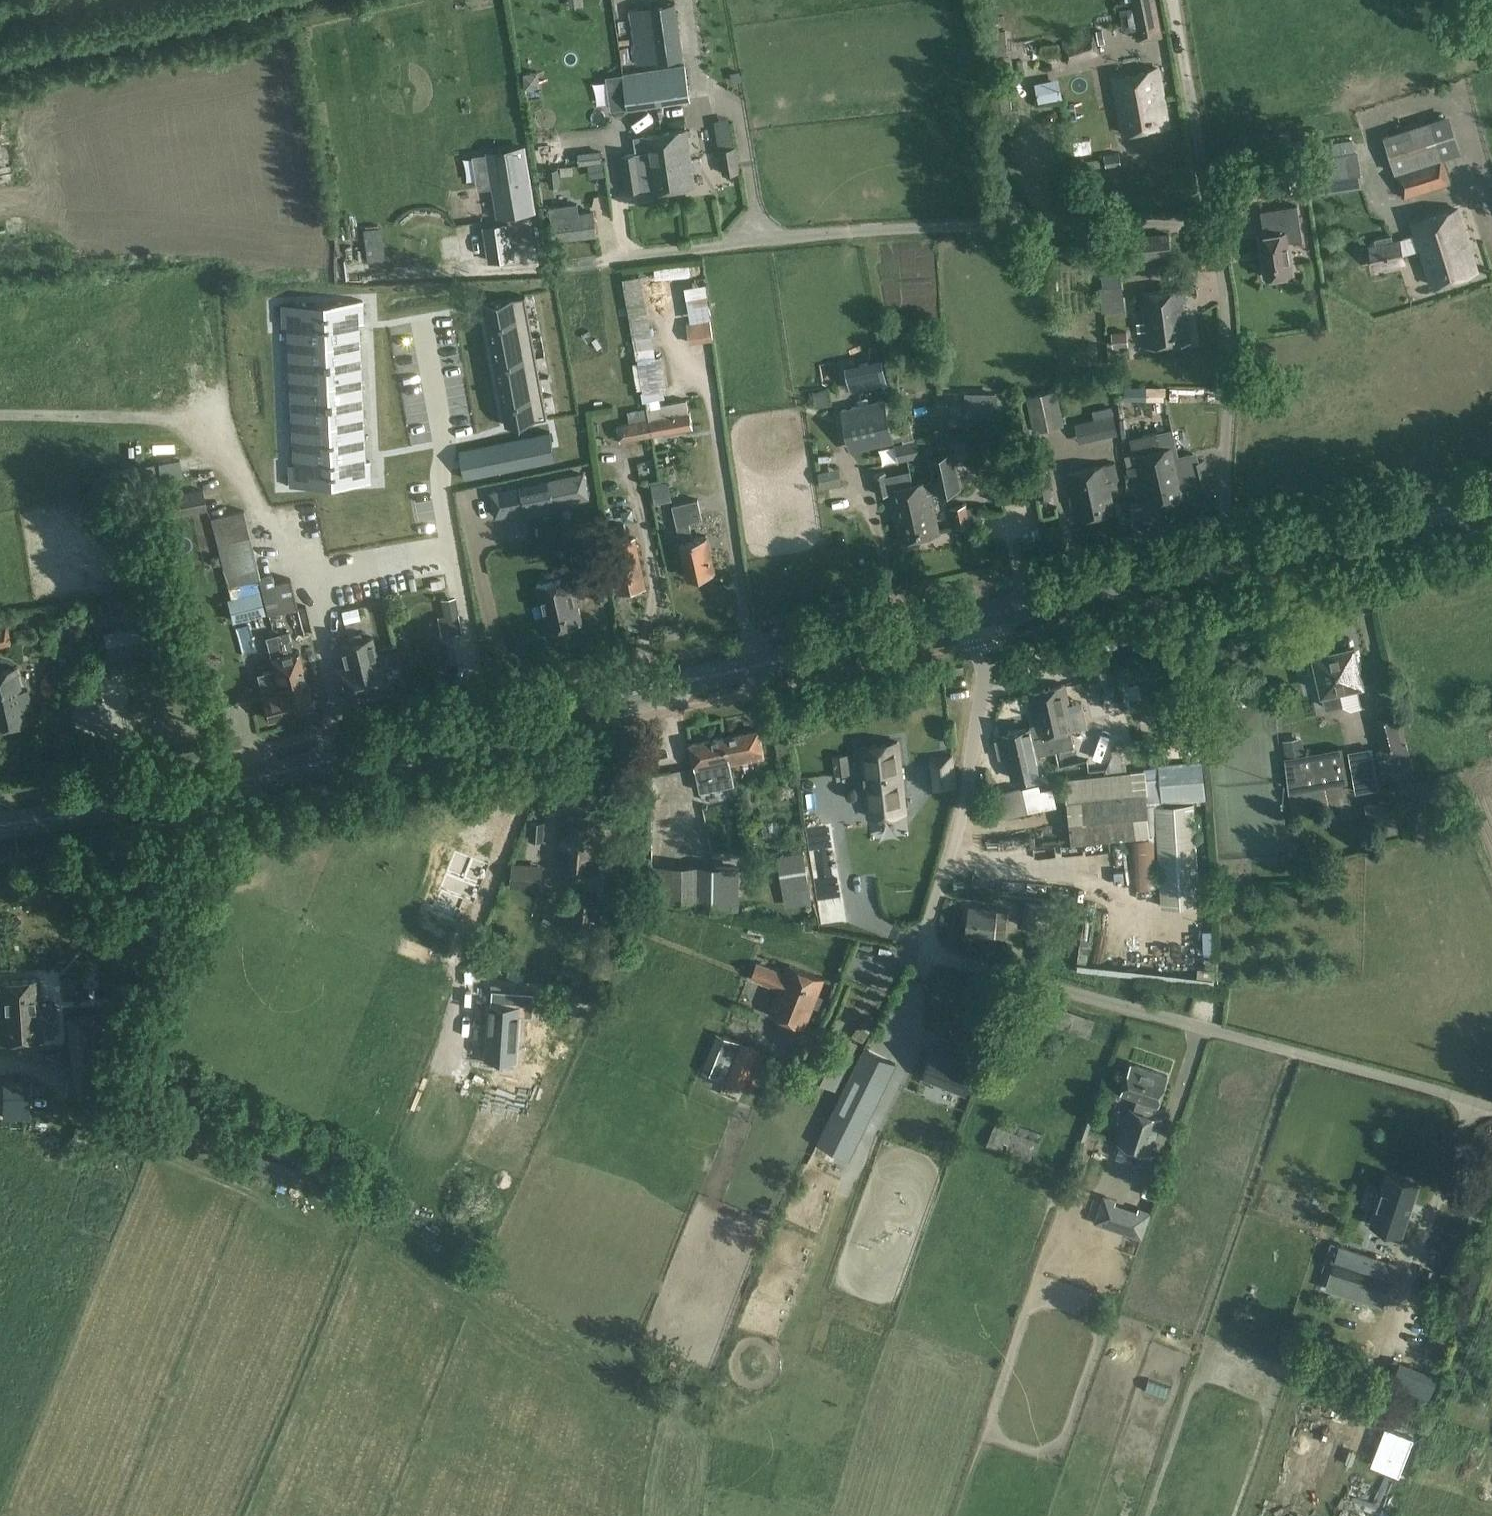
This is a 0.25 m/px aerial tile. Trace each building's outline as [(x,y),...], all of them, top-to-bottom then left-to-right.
[(1140,39),(1163,35),(1156,0),(1132,0),(1140,39)] [(637,63),(657,61),(684,57),(676,2),(629,9),(637,63)] [(1066,65),(1099,55),(1093,34),(1060,44),(1066,65)] [(684,64),(658,68),(638,71),(623,73),(623,74),(606,77),(611,110),(628,108),(628,109),(690,99),(684,64)] [(1169,123),(1167,112),(1158,69),(1114,80),(1125,132),(1169,123)] [(538,71),(523,72),(525,88),(540,86),(538,71)] [(740,71),(731,73),(733,83),(742,82),(740,71)] [(1040,103),(1042,114),(1069,108),(1066,96),(1040,103)] [(578,135),(612,131),(611,115),(576,119),(578,135)] [(1403,197),(1450,183),(1443,159),(1461,153),(1449,115),(1430,121),(1384,136),(1403,197)] [(695,186),(692,170),(702,169),(701,158),(691,160),(686,130),(643,137),(645,151),(621,155),(626,191),(651,187),(651,192),(695,186)] [(741,171),(737,146),(718,149),(722,174),(741,171)] [(524,148),(473,156),(478,189),(494,186),(499,216),(533,210),(524,148)] [(580,163),(602,161),(601,151),(579,153),(580,163)] [(1310,194),(1363,187),(1358,151),(1305,159),(1310,194)] [(1122,165),(1120,152),(1104,155),(1107,168),(1122,165)] [(604,163),(593,164),(595,177),(605,175),(604,163)] [(560,186),(558,168),(547,169),(549,187),(560,186)] [(1449,186),(1411,195),(1414,206),(1452,196),(1449,186)] [(597,234),(594,212),(579,214),(578,203),(550,207),(554,240),(597,234)] [(1266,277),(1294,273),(1289,242),(1303,240),(1298,206),(1262,211),(1265,235),(1260,236),(1266,277)] [(1458,209),(1412,223),(1431,285),(1477,271),(1458,209)] [(509,258),(504,225),(480,229),(485,261),(509,258)] [(1100,261),(1135,258),(1135,261),(1173,258),(1171,233),(1133,235),(1098,238),(1100,261)] [(1393,241),(1392,235),(1374,239),(1376,245),(1370,246),(1375,268),(1403,263),(1399,240),(1393,241)] [(1102,312),(1124,309),(1120,264),(1102,266),(1104,286),(1100,287),(1102,312)] [(1411,264),(1377,271),(1379,281),(1413,274),(1411,264)] [(642,275),(624,278),(646,401),(665,398),(664,388),(668,388),(662,355),(657,356),(642,275)] [(1140,292),(1144,322),(1136,323),(1137,331),(1145,330),(1147,347),(1191,341),(1184,287),(1140,292)] [(706,294),(688,297),(692,320),(709,317),(706,294)] [(529,318),(525,296),(484,304),(488,325),(529,318)] [(322,302),(323,323),(363,322),(362,300),(322,302)] [(323,323),(322,302),(282,304),(283,325),(323,323)] [(529,318),(488,325),(491,345),(533,337),(529,318)] [(712,339),(710,321),(687,324),(689,342),(712,339)] [(363,322),(323,323),(324,343),(364,342),(364,341),(359,341),(358,322),(363,322)] [(283,345),(324,343),(323,323),(283,325),(283,326),(288,326),(288,344),(283,344),(283,345)] [(1128,345),(1127,331),(1111,332),(1113,347),(1128,345)] [(536,357),(533,337),(491,345),(495,365),(536,357)] [(325,363),(365,361),(360,361),(359,342),(364,342),(324,343),(325,363)] [(284,364),(284,365),(325,363),(324,343),(283,345),(283,346),(288,346),(289,364),(284,364)] [(495,365),(499,384),(540,377),(536,357),(495,365)] [(361,381),(360,362),(365,362),(365,361),(325,363),(326,383),(366,381),(361,381)] [(325,363),(284,365),(284,366),(289,366),(290,384),(285,384),(285,385),(326,383),(325,363)] [(544,396),(540,377),(499,384),(502,404),(544,396)] [(326,383),(327,403),(367,401),(362,401),(361,382),(366,382),(366,381),(326,383)] [(326,383),(285,385),(285,386),(290,386),(291,404),(286,404),(286,405),(327,403),(326,383)] [(1064,425),(1056,390),(1026,397),(1033,432),(1064,425)] [(938,394),(939,414),(953,414),(953,407),(994,405),(993,394),(972,394),(972,393),(938,394)] [(548,418),(544,396),(502,404),(506,426),(548,418)] [(893,438),(901,436),(900,427),(894,398),(885,400),(885,399),(841,408),(850,451),(894,442),(893,438)] [(652,436),(694,428),(690,411),(689,411),(687,400),(660,405),(647,407),(649,420),(652,436)] [(363,421),(362,402),(367,402),(367,401),(327,403),(327,423),(368,421),(363,421)] [(327,423),(327,403),(286,405),(286,406),(291,406),(292,424),(287,424),(287,425),(327,423)] [(1111,406),(1092,410),(1094,419),(1075,424),(1079,443),(1118,434),(1111,406)] [(652,436),(649,420),(629,423),(617,426),(620,442),(652,436)] [(368,422),(368,421),(327,423),(328,443),(369,441),(364,441),(363,422),(368,422)] [(327,423),(287,425),(287,426),(292,426),(293,444),(288,444),(288,445),(328,443),(327,423)] [(550,432),(459,451),(465,479),(555,460),(550,432)] [(921,456),(918,439),(894,444),(897,461),(921,456)] [(369,441),(328,443),(329,463),(370,461),(365,461),(364,442),(369,442),(369,441)] [(329,463),(328,443),(288,445),(288,446),(293,445),(294,464),(289,464),(289,465),(329,463)] [(1175,445),(1161,449),(1166,472),(1155,474),(1157,481),(1168,479),(1172,500),(1187,497),(1183,481),(1195,479),(1196,482),(1208,479),(1204,461),(1198,462),(1197,454),(1178,458),(1175,445)] [(932,490),(937,489),(937,492),(963,486),(955,449),(929,455),(934,476),(930,482),(929,480),(912,483),(924,537),(941,533),(932,490)] [(1166,472),(1161,449),(1136,454),(1147,506),(1172,500),(1168,479),(1157,481),(1155,474),(1166,472)] [(182,477),(179,459),(142,466),(146,484),(182,477)] [(370,483),(370,465),(370,461),(329,463),(330,484),(370,483)] [(329,463),(289,465),(290,482),(290,486),(330,484),(329,463)] [(1115,513),(1110,488),(1114,487),(1113,480),(1119,478),(1115,463),(1104,465),(1069,473),(1079,521),(1115,513)] [(842,483),(839,467),(817,472),(821,488),(842,483)] [(1050,494),(1052,494),(1047,470),(1032,473),(1038,497),(1039,497),(1041,509),(1053,507),(1050,494)] [(582,471),(492,490),(497,514),(587,495),(582,471)] [(912,483),(910,471),(886,476),(885,472),(874,475),(878,495),(888,493),(899,542),(924,537),(912,483)] [(162,497),(167,518),(206,511),(202,490),(162,497)] [(707,537),(693,540),(689,522),(701,520),(697,499),(672,505),(681,543),(688,576),(714,571),(707,537)] [(971,524),(966,504),(950,508),(955,528),(971,524)] [(259,578),(243,510),(211,518),(227,586),(259,578)] [(635,538),(609,543),(619,593),(645,587),(635,538)] [(289,580),(274,584),(272,576),(271,576),(259,579),(268,614),(296,608),(303,636),(289,580)] [(547,631),(582,623),(572,578),(537,586),(547,631)] [(591,585),(595,601),(608,599),(604,582),(591,585)] [(269,633),(259,592),(228,600),(233,621),(250,616),(255,637),(269,633)] [(11,642),(5,619),(0,620),(0,645),(11,642)] [(102,633),(108,666),(172,654),(165,621),(102,633)] [(295,692),(300,711),(315,708),(308,681),(307,681),(299,650),(293,651),(288,631),(277,633),(281,648),(280,648),(286,671),(287,676),(289,676),(294,692),(295,692)] [(378,652),(380,659),(378,659),(372,637),(362,640),(360,631),(345,635),(347,644),(339,646),(344,668),(338,669),(346,699),(392,687),(391,683),(403,680),(395,648),(378,652)] [(1354,690),(1353,685),(1363,683),(1354,646),(1351,646),(1350,639),(1335,642),(1336,650),(1315,655),(1315,657),(1308,659),(1312,675),(1319,673),(1327,707),(1343,704),(1351,709),(1362,707),(1358,689),(1354,690)] [(286,671),(280,648),(270,651),(274,670),(258,674),(263,693),(262,693),(269,720),(300,711),(295,692),(294,692),(289,676),(287,676),(286,671)] [(28,723),(16,668),(0,672),(0,729),(28,723)] [(1066,685),(1029,693),(1036,727),(1003,734),(1013,779),(1041,773),(1037,756),(1074,748),(1071,731),(1075,730),(1066,685)] [(670,702),(648,705),(649,714),(671,711),(670,702)] [(1414,772),(1401,717),(1396,718),(1395,716),(1374,721),(1381,749),(1376,750),(1383,780),(1414,772)] [(759,730),(726,737),(732,765),(764,759),(759,730)] [(1325,786),(1348,782),(1342,747),(1304,754),(1301,731),(1282,734),(1285,757),(1284,757),(1293,815),(1329,810),(1325,786)] [(735,785),(732,765),(726,737),(690,744),(700,792),(735,785)] [(911,755),(900,756),(898,742),(861,746),(867,798),(904,794),(901,773),(913,772),(911,755)] [(1348,751),(1355,793),(1379,789),(1372,747),(1348,751)] [(835,775),(850,773),(847,751),(833,752),(835,775)] [(958,789),(953,755),(931,758),(935,792),(958,789)] [(1162,801),(1205,798),(1202,761),(1160,764),(1162,801)] [(1131,771),(1064,778),(1071,843),(1150,835),(1150,829),(1151,829),(1147,792),(1143,793),(1142,780),(1132,781),(1131,771)] [(1403,812),(1390,814),(1388,799),(1365,803),(1368,821),(1380,819),(1383,835),(1399,832),(1397,823),(1405,822),(1403,812)] [(1194,804),(1156,805),(1162,908),(1200,906),(1194,804)] [(563,816),(559,868),(597,871),(601,820),(563,816)] [(529,841),(544,842),(545,822),(531,821),(529,841)] [(1127,839),(1129,887),(1157,886),(1155,837),(1127,839)] [(472,908),(490,864),(451,848),(433,893),(435,894),(433,899),(431,898),(425,914),(454,926),(461,910),(458,909),(460,904),(461,905),(461,904),(472,908)] [(802,851),(777,855),(785,906),(810,902),(802,851)] [(697,908),(739,909),(740,867),(652,865),(652,902),(697,903),(697,908)] [(511,887),(539,889),(541,871),(511,869),(511,887)] [(598,895),(573,893),(570,931),(595,933),(598,895)] [(1048,904),(1025,901),(1022,926),(1045,928),(1048,904)] [(1007,911),(969,907),(966,933),(1004,938),(1007,911)] [(1104,959),(1105,977),(1123,976),(1122,958),(1104,959)] [(789,965),(786,973),(757,962),(750,978),(780,990),(770,1013),(805,1027),(824,979),(789,965)] [(61,976),(62,995),(76,994),(74,975),(61,976)] [(42,1020),(56,1019),(55,1003),(40,1004),(39,979),(0,982),(0,1029),(1,1042),(43,1039),(42,1020)] [(1221,991),(1220,980),(1203,981),(1203,992),(1221,991)] [(516,1047),(518,1014),(533,1015),(535,992),(517,991),(517,992),(500,991),(499,998),(498,998),(492,998),(491,1005),(490,1017),(488,1045),(488,1057),(515,1059),(516,1047)] [(1034,1017),(1051,1021),(1051,1025),(1089,1036),(1094,1020),(1056,1007),(1057,1003),(1039,999),(1034,1017)] [(99,1064),(94,1013),(69,1015),(69,1016),(68,1016),(71,1064),(73,1064),(73,1065),(99,1064)] [(702,1070),(752,1090),(767,1053),(717,1033),(702,1070)] [(967,1090),(980,1057),(937,1040),(924,1074),(967,1090)] [(850,1158),(897,1063),(864,1047),(817,1142),(850,1158)] [(1122,1093),(1137,1099),(1134,1109),(1128,1107),(1116,1143),(1150,1155),(1163,1119),(1153,1116),(1157,1105),(1158,1106),(1168,1077),(1132,1065),(1122,1093)] [(921,1077),(911,1114),(940,1123),(951,1086),(921,1077)] [(30,1082),(3,1082),(3,1103),(30,1103),(30,1082)] [(1043,1134),(998,1118),(995,1126),(994,1128),(986,1146),(1032,1163),(1043,1134)] [(1412,1203),(1411,1203),(1418,1183),(1387,1173),(1371,1222),(1402,1232),(1409,1212),(1412,1203)] [(1094,1223),(1142,1239),(1151,1211),(1139,1207),(1137,1211),(1115,1203),(1117,1200),(1104,1195),(1094,1223)] [(1326,1289),(1382,1308),(1396,1263),(1341,1245),(1326,1289)] [(684,1375),(688,1365),(672,1359),(668,1369),(684,1375)] [(1438,1376),(1422,1370),(1400,1361),(1391,1384),(1430,1399),(1438,1376)]
